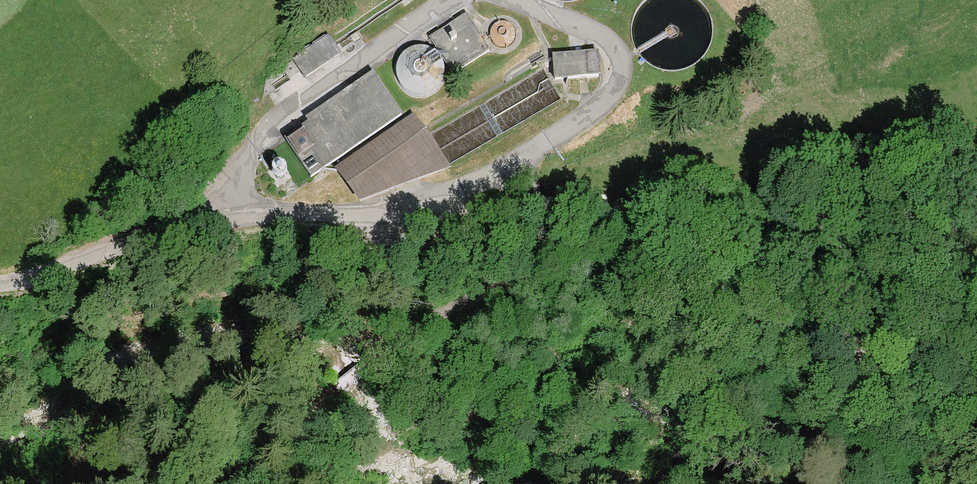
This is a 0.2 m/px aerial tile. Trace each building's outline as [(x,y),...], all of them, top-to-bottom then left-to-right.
[(429,95),(446,88),(452,67),(457,73),(500,47),(473,10),(429,36),(435,46),(423,45),(406,52),(400,68),(400,83),(412,95),(429,95)] [(293,60),(305,77),(340,53),(327,36),(293,60)] [(553,53),(553,76),(596,76),(596,53),(553,53)] [(310,176),(401,115),(373,73),(306,117),(308,122),(284,138),(310,176)] [(415,115),(336,166),(357,199),(451,170),(429,136),(415,115)]
